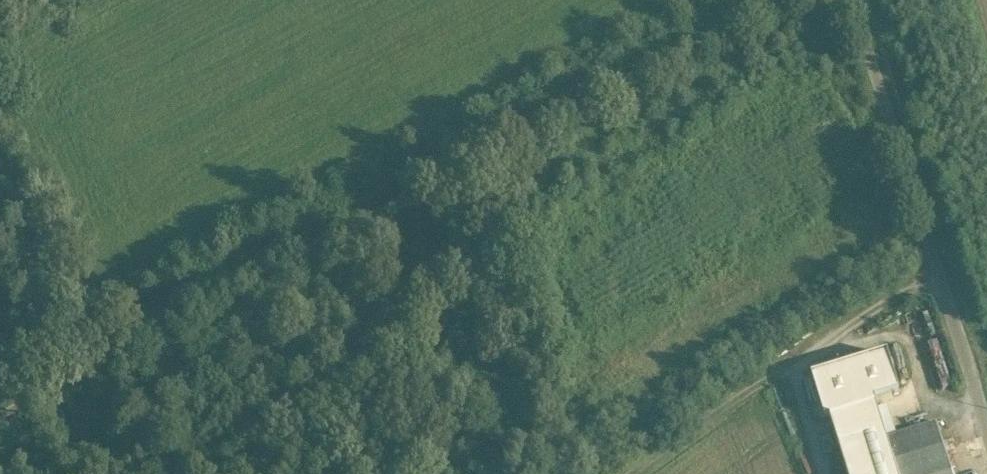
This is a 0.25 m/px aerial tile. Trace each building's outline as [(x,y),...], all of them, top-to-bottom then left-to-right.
[(886,355),(811,379),(823,418),(830,421),(875,407),(874,403),(899,395),(886,355)] [(885,439),(875,407),(830,421),(846,473),(952,473),(936,424),(885,439)]
